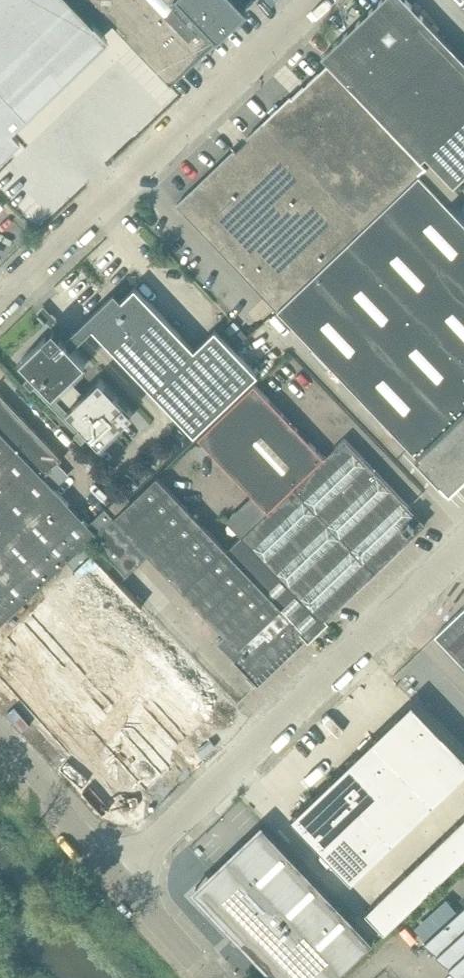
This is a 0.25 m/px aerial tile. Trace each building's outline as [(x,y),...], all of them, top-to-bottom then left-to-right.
[(0,151),(2,149),(17,135),(9,126),(105,34),(72,0),(0,0),(0,150),(0,151)] [(243,10),(233,0),(90,0),(168,81),(243,10)] [(453,185),(463,175),(463,60),(407,0),(381,0),(322,56),(328,63),(421,160),(425,156),(453,185)] [(293,325),(328,291),(363,258),(398,225),(435,190),(419,174),(427,167),(420,161),(421,160),(328,63),(292,97),(290,96),(247,137),(249,139),(248,139),(236,151),(234,149),(177,204),(278,310),(278,309),(293,325)] [(435,190),(398,225),(463,295),(463,221),(435,190)] [(398,225),(363,258),(463,364),(463,295),(398,225)] [(363,258),(328,291),(463,434),(463,364),(363,258)] [(71,333),(71,334),(78,341),(92,327),(195,435),(258,374),(236,350),(217,331),(215,329),(194,349),(135,287),(122,299),(115,291),(111,295),(90,316),(71,333)] [(328,291),(293,325),(441,480),(442,480),(447,485),(463,469),(463,434),(328,291)] [(46,336),(20,360),(31,371),(27,375),(34,383),(85,436),(89,432),(99,443),(132,412),(100,378),(84,393),(69,378),(86,363),(71,347),(78,341),(71,334),(64,340),(61,336),(53,329),(46,336)] [(149,555),(222,632),(226,635),(219,642),(258,684),(426,524),(344,438),(324,457),(254,384),(198,437),(253,494),(226,520),(242,536),(227,550),(157,476),(92,538),(127,575),(149,555)] [(96,532),(113,516),(106,509),(106,508),(89,524),(54,488),(43,477),(56,466),(62,459),(0,394),(0,624),(96,532)] [(109,507),(116,514),(130,499),(123,492),(109,507)] [(81,585),(41,621),(63,646),(103,610),(81,585)] [(463,665),(463,608),(436,635),(463,665)] [(103,610),(63,646),(84,669),(124,633),(103,610)] [(41,621),(1,657),(23,681),(63,646),(41,621)] [(124,633),(84,669),(105,693),(145,657),(124,633)] [(63,646),(23,681),(44,705),(84,669),(63,646)] [(145,657),(105,693),(127,717),(167,681),(145,657)] [(84,669),(44,705),(65,729),(105,693),(84,669)] [(167,681),(127,717),(148,741),(188,705),(167,681)] [(105,693),(65,729),(87,753),(127,717),(105,693)] [(392,720),(423,752),(443,732),(412,700),(392,720)] [(188,705),(148,741),(170,765),(210,729),(188,705)] [(127,717),(87,753),(108,777),(148,741),(127,717)] [(372,739),(402,771),(423,752),(392,720),(372,739)] [(443,732),(423,752),(453,783),(463,773),(463,755),(443,732)] [(372,739),(352,758),(382,790),(402,771),(372,739)] [(148,741),(108,777),(130,801),(170,765),(148,741)] [(423,752),(402,771),(433,803),(453,783),(423,752)] [(331,778),(362,810),(382,790),(352,758),(331,778)] [(413,822),(433,803),(402,771),(382,790),(413,822)] [(342,829),(362,810),(331,778),(311,797),(342,829)] [(413,822),(382,790),(362,810),(392,841),(413,822)] [(311,797),(291,816),(321,848),(342,829),(311,797)] [(342,829),(372,861),(392,841),(362,810),(342,829)] [(201,890),(244,937),(242,939),(279,977),(333,977),(373,940),(263,825),(213,873),(216,876),(201,890)] [(463,857),(463,856),(463,832),(457,825),(444,837),(463,857)] [(352,880),(372,861),(342,829),(321,848),(352,880)] [(430,849),(450,870),(463,857),(444,837),(430,849)] [(430,849),(417,862),(437,882),(450,870),(430,849)] [(424,895),(437,882),(417,862),(404,874),(424,895)] [(391,887),(411,907),(424,895),(404,874),(391,887)] [(411,907),(391,887),(378,899),(398,919),(411,907)] [(398,919),(378,899),(365,912),(385,932),(398,919)] [(425,939),(460,977),(463,977),(463,904),(425,939)]
